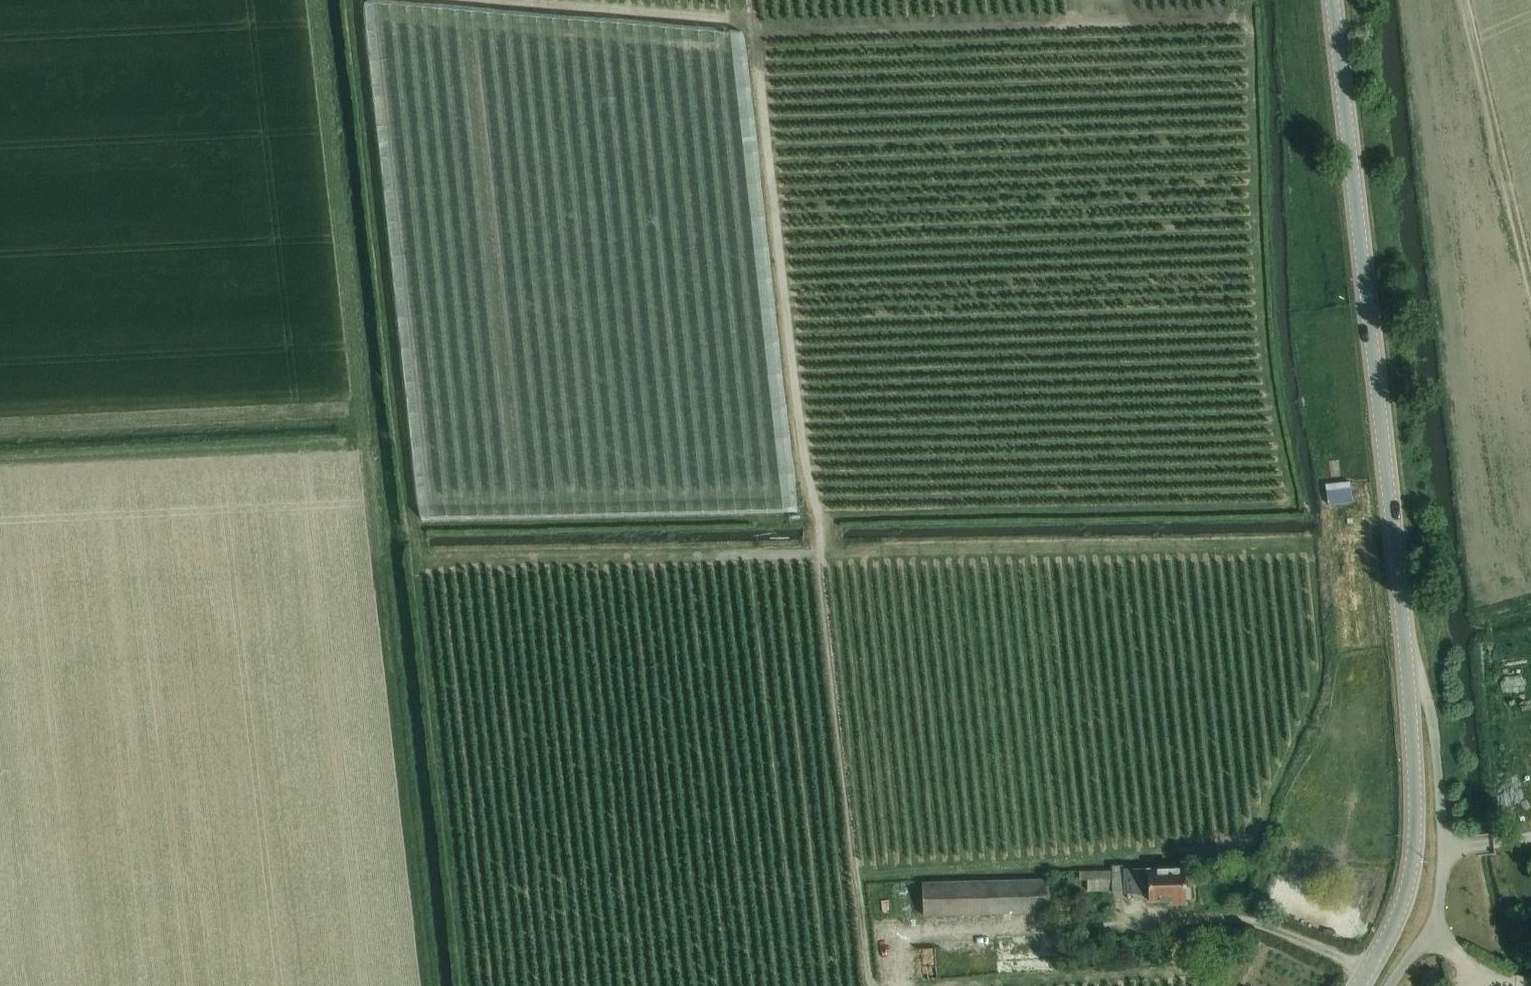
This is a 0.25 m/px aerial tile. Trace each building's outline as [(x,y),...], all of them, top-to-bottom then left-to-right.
[(1337,483),(1363,483),(1363,462),(1337,462),(1337,483)] [(1126,870),(1126,865),(1111,865),(1111,869),(1087,870),(1087,890),(1112,890),(1112,891),(1148,890),(1148,899),(1168,899),(1168,903),(1185,903),(1184,869),(1126,870)] [(923,915),(1048,911),(1047,878),(922,882),(923,915)] [(919,978),(937,976),(935,947),(917,948),(919,978)]
